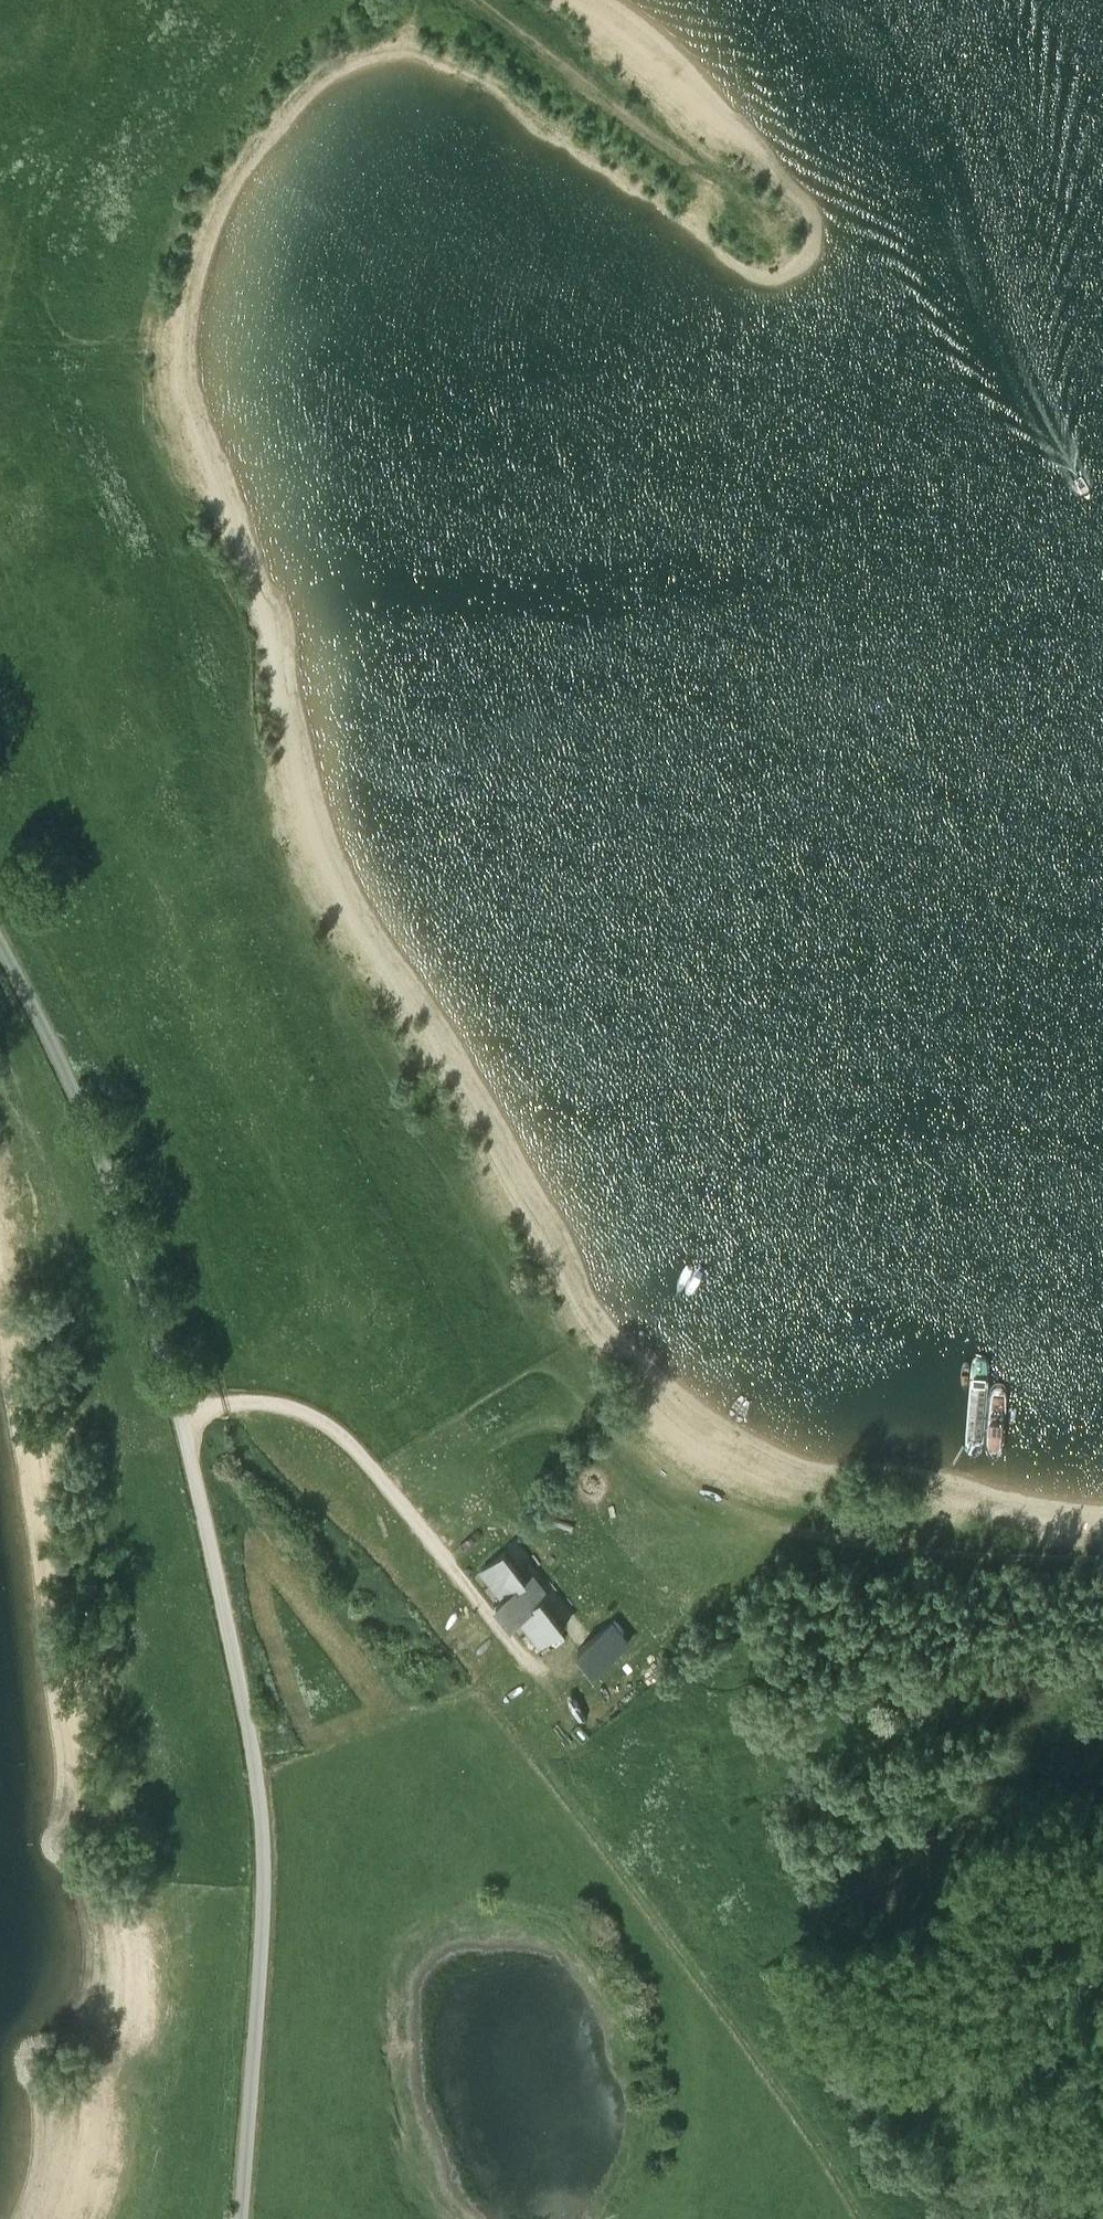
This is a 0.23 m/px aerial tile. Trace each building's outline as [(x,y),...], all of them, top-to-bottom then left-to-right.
[(525,1580),(503,1552),(482,1568),(504,1596),(497,1602),(512,1622),(520,1616),(542,1644),(563,1628),(541,1600),(547,1595),(532,1575),(525,1580)] [(614,1623),(579,1650),(594,1669),(628,1642),(614,1623)]
